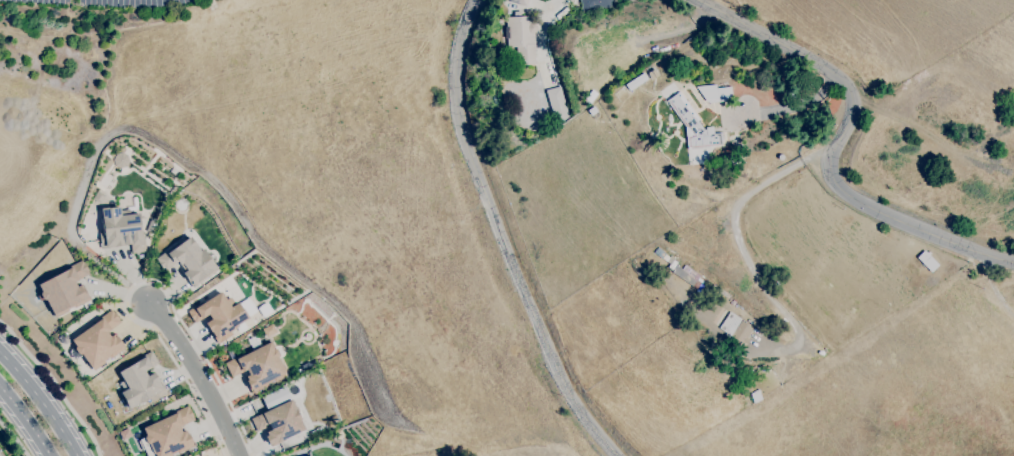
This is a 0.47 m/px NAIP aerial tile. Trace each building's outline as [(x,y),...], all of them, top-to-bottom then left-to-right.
[(581,10),(611,7),(610,0),(579,0),(581,10)] [(535,65),(533,17),(507,17),(507,48),(516,48),(516,66),(535,65)] [(699,86),(701,104),(731,101),(729,87),(716,88),(715,85),(699,86)] [(545,91),(554,123),(569,119),(560,87),(545,91)] [(720,145),(720,133),(712,134),(712,128),(700,128),(679,92),(667,99),(685,130),(685,135),(692,146),(720,145)] [(132,254),(130,238),(125,239),(125,246),(115,247),(115,248),(101,249),(99,232),(103,231),(102,222),(103,222),(102,209),(112,208),(120,207),(121,211),(129,210),(130,215),(139,214),(142,235),(144,235),(145,244),(146,252),(132,254)] [(193,288),(183,274),(185,272),(178,262),(165,271),(163,269),(158,262),(156,259),(167,251),(167,252),(178,244),(179,245),(191,237),(198,247),(201,252),(203,250),(208,256),(209,256),(213,260),(212,262),(218,270),(193,288)] [(55,318),(46,301),(43,300),(40,294),(42,292),(39,285),(68,270),(68,269),(72,267),(71,266),(82,260),(84,263),(88,271),(89,274),(75,282),(77,287),(80,285),(82,289),(84,288),(88,297),(89,297),(90,300),(55,318)] [(678,263),(671,273),(695,288),(701,278),(678,263)] [(218,344),(211,332),(206,324),(212,320),(209,315),(195,323),(194,321),(193,321),(189,314),(187,311),(195,307),(195,308),(203,302),(204,303),(221,292),(227,300),(231,297),(235,305),(238,303),(242,309),(243,309),(249,318),(238,326),(239,327),(231,332),(232,335),(218,344)] [(94,371),(82,355),(79,355),(75,350),(76,347),(72,340),(93,325),(92,322),(103,314),(104,316),(112,310),(113,312),(114,312),(119,320),(121,323),(107,332),(110,337),(113,335),(115,338),(117,337),(123,345),(122,346),(124,349),(94,371)] [(742,345),(753,329),(730,312),(718,328),(742,345)] [(252,393),(244,378),(249,375),(247,370),(232,378),(224,363),(236,357),(237,358),(244,355),(245,355),(270,343),(272,342),(274,346),(272,347),(274,350),(277,350),(280,355),(278,358),(286,373),(285,373),(287,376),(274,383),(273,381),(267,384),(268,386),(253,393),(252,393)] [(130,410),(125,401),(125,400),(121,393),(124,391),(119,384),(124,381),(119,373),(137,362),(136,360),(151,351),(158,363),(145,371),(148,376),(154,373),(159,381),(159,380),(167,393),(152,403),(150,399),(142,404),(141,403),(130,410)] [(272,447),(271,445),(270,445),(265,437),(267,436),(265,433),(270,431),(267,425),(264,426),(265,428),(257,432),(250,419),(262,414),(291,400),(296,411),(297,410),(301,420),(300,420),(305,430),(284,440),(285,441),(272,447)] [(177,453),(172,455),(156,455),(150,445),(147,444),(145,439),(145,436),(142,429),(170,416),(169,415),(188,406),(189,409),(190,409),(194,417),(193,417),(194,421),(180,427),(182,432),(185,431),(186,431),(188,434),(189,434),(193,443),(192,444),(194,447),(178,454),(177,453)]
